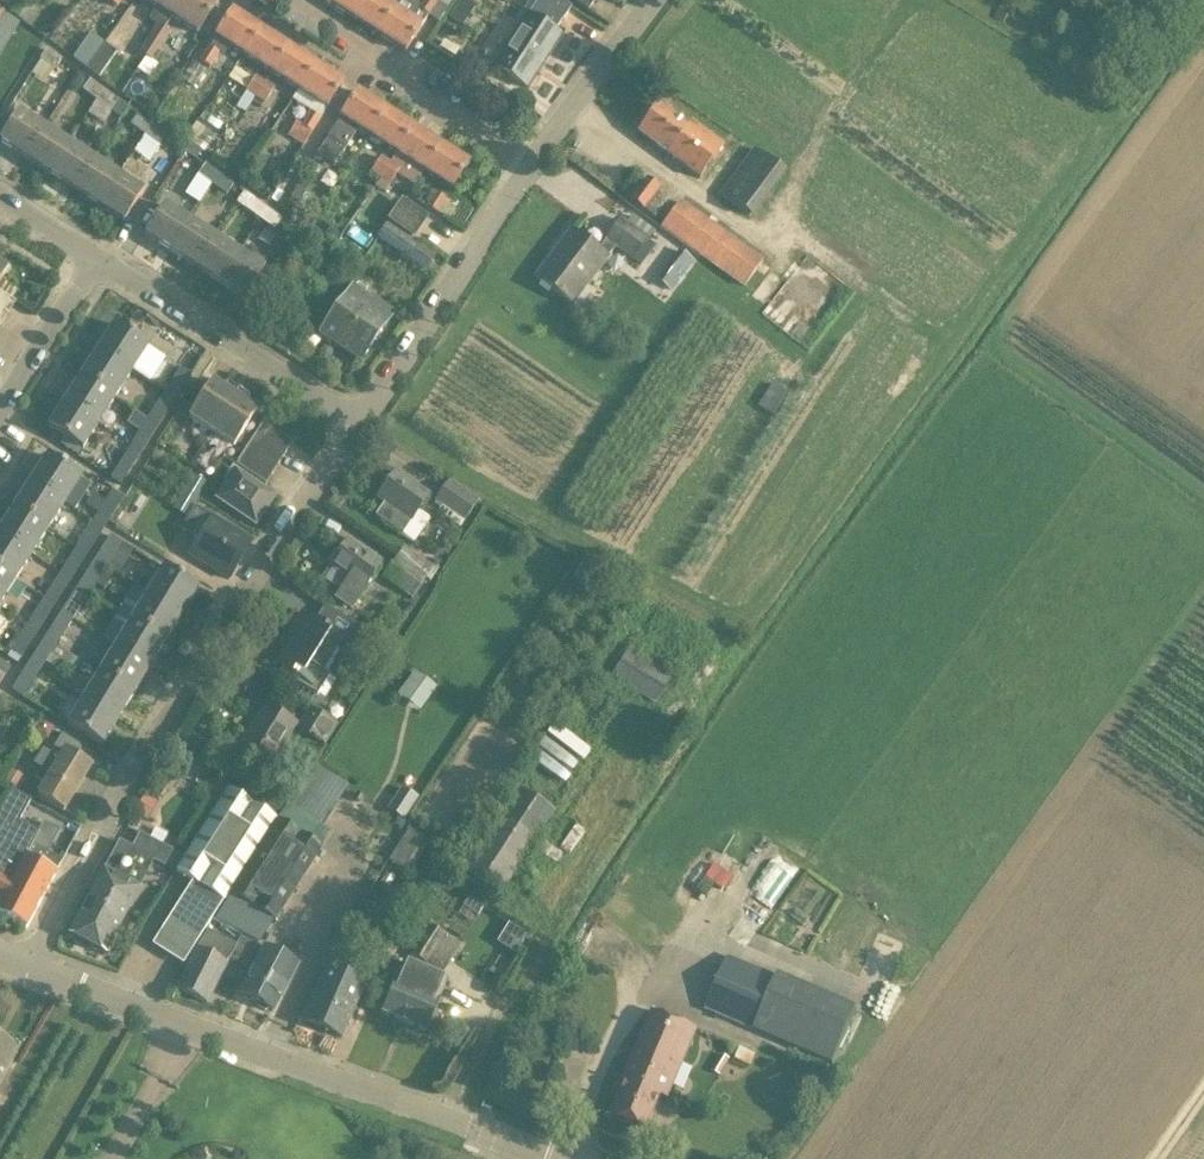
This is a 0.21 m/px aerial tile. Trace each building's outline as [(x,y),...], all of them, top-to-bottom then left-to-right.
[(171,18),(182,0),(144,0),(157,8),(149,19),(163,29),(171,18)] [(219,3),(214,0),(182,0),(171,18),(198,35),(219,3)] [(349,16),(359,0),(324,0),(349,16)] [(349,16),(377,34),(393,8),(381,0),(359,0),(349,16)] [(419,9),(429,16),(437,2),(434,0),(425,0),(419,9)] [(430,17),(439,22),(452,0),(440,0),(430,17)] [(536,2),(562,20),(563,20),(571,8),(559,0),(533,0),(536,2)] [(595,0),(570,0),(588,11),(595,0)] [(554,32),(562,20),(536,2),(528,15),(527,14),(493,66),(527,89),(561,37),(554,32)] [(393,8),(377,34),(405,52),(421,26),(394,8),(393,8)] [(0,12),(0,53),(18,23),(0,12)] [(232,12),(215,38),(243,55),(260,30),(232,12)] [(157,26),(148,39),(161,47),(169,34),(157,26)] [(243,55),(270,73),(287,48),(260,30),(243,55)] [(73,59),(86,68),(103,44),(91,34),(73,59)] [(563,80),(587,46),(572,35),(548,69),(563,80)] [(148,39),(139,53),(152,61),(161,47),(148,39)] [(116,53),(103,44),(86,68),(98,77),(116,53)] [(210,67),(219,54),(209,48),(200,61),(210,67)] [(270,73),(298,91),(315,65),(287,48),(270,73)] [(61,61),(47,50),(41,59),(54,70),(61,61)] [(205,72),(192,64),(181,81),(194,89),(205,72)] [(315,65),(298,91),(326,109),(343,83),(338,80),(315,65)] [(255,78),(247,92),(256,98),(265,83),(255,78)] [(83,90),(97,101),(103,91),(90,81),(83,90)] [(274,89),(265,83),(256,98),(265,103),(274,89)] [(117,102),(103,91),(97,101),(88,115),(103,124),(110,112),(120,118),(126,108),(117,102)] [(357,92),(317,155),(333,166),(357,129),(368,136),(385,110),(357,92)] [(697,180),(717,153),(722,147),(689,123),(685,128),(656,107),(636,133),(697,180)] [(368,136),(395,154),(412,128),(385,110),(368,136)] [(23,157),(42,127),(18,112),(0,140),(0,142),(23,157)] [(212,118),(204,113),(186,139),(195,145),(212,118)] [(303,145),(320,119),(310,113),(302,126),(296,122),(288,135),(303,145)] [(137,116),(130,125),(144,135),(151,126),(137,116)] [(151,126),(144,135),(158,145),(164,136),(151,126)] [(23,157),(48,173),(57,159),(67,144),(43,128),(42,127),(23,157)] [(412,128),(395,154),(423,172),(440,146),(412,128)] [(196,159),(201,151),(190,143),(184,152),(196,159)] [(57,159),(48,173),(73,189),(92,160),(67,144),(57,159)] [(725,197),(759,214),(786,162),(752,145),(725,197)] [(440,146),(423,172),(451,189),(468,164),(440,146)] [(372,173),(381,178),(390,164),(381,158),(372,173)] [(92,160),(73,189),(98,205),(116,176),(92,160)] [(390,164),(381,178),(390,184),(399,170),(390,164)] [(205,165),(198,175),(212,185),(219,175),(205,165)] [(233,185),(219,175),(212,185),(226,195),(233,185)] [(124,222),(143,193),(116,176),(98,205),(124,222)] [(630,199),(644,210),(660,188),(645,178),(630,199)] [(445,200),(435,194),(427,207),(437,213),(445,200)] [(246,210),(260,220),(267,210),(253,200),(246,210)] [(428,219),(402,201),(387,221),(414,239),(428,219)] [(680,202),(661,229),(743,287),(762,260),(680,202)] [(144,235),(169,251),(188,221),(163,205),(144,235)] [(281,220),(267,210),(260,220),(274,230),(281,220)] [(169,251),(194,267),(213,237),(188,221),(169,251)] [(568,231),(534,278),(572,306),(615,248),(633,261),(648,241),(621,221),(597,253),(568,231)] [(377,238),(410,261),(420,246),(387,224),(377,238)] [(333,241),(339,234),(330,227),(324,235),(333,241)] [(213,237),(194,267),(219,283),(229,266),(238,253),(213,237)] [(679,252),(672,261),(685,271),(692,262),(679,252)] [(264,270),(238,253),(229,266),(219,283),(245,299),(264,270)] [(392,314),(352,288),(320,336),(360,363),(392,314)] [(9,314),(16,303),(0,292),(0,308),(9,314)] [(1,325),(9,314),(0,308),(0,325),(1,325)] [(97,351),(132,373),(149,347),(113,325),(97,351)] [(97,351),(80,376),(116,399),(132,373),(97,351)] [(180,367),(169,385),(181,392),(192,375),(180,367)] [(80,376),(64,402),(99,424),(116,399),(80,376)] [(233,447),(257,411),(238,399),(242,393),(235,389),(231,394),(213,383),(190,419),(233,447)] [(787,393),(772,384),(758,406),(773,416),(787,393)] [(147,419),(159,426),(170,409),(158,401),(147,419)] [(64,402),(48,428),(83,450),(99,424),(64,402)] [(136,436),(148,444),(159,426),(147,419),(136,436)] [(255,434),(286,453),(292,443),(262,423),(255,434)] [(249,444),(279,463),(286,453),(255,434),(249,444)] [(242,455),(272,474),(279,463),(249,444),(242,455)] [(125,453),(114,470),(126,478),(137,461),(125,453)] [(235,465),(265,484),(272,474),(242,455),(235,465)] [(46,456),(29,482),(65,505),(82,479),(46,456)] [(229,482),(218,498),(254,523),(273,496),(232,468),(224,479),(229,482)] [(375,516),(414,543),(430,519),(418,511),(429,496),(395,473),(377,499),(384,504),(375,516)] [(13,508),(48,530),(65,505),(29,482),(13,508)] [(477,501),(449,482),(435,502),(454,514),(449,520),(459,526),(477,501)] [(97,513),(109,521),(120,503),(108,496),(97,513)] [(188,556),(229,580),(252,541),(194,506),(180,530),(198,540),(188,556)] [(32,556),(48,530),(13,508),(0,528),(0,536),(32,556)] [(86,530),(75,548),(87,555),(98,538),(86,530)] [(16,582),(32,556),(0,536),(0,572),(16,582)] [(110,536),(98,555),(110,563),(122,543),(110,536)] [(328,561),(330,566),(329,568),(347,581),(335,598),(351,610),(382,565),(348,541),(340,553),(334,553),(328,561)] [(64,565),(76,573),(87,555),(75,548),(64,565)] [(411,598),(425,577),(397,558),(383,578),(411,598)] [(145,595),(180,616),(196,590),(161,568),(145,595)] [(88,569),(76,588),(88,596),(100,577),(88,569)] [(16,582),(0,572),(0,606),(16,582)] [(137,572),(131,582),(141,588),(147,578),(137,572)] [(54,582),(43,599),(55,607),(66,589),(54,582)] [(76,588),(64,608),(76,615),(88,596),(76,588)] [(145,595),(129,621),(164,642),(180,616),(145,595)] [(32,617),(44,624),(55,607),(43,599),(32,617)] [(320,669),(339,639),(299,613),(287,633),(292,636),(274,665),(303,683),(302,685),(317,695),(330,675),(320,669)] [(55,621),(43,640),(55,648),(67,628),(55,621)] [(129,621),(113,647),(149,669),(164,642),(129,621)] [(385,645),(356,627),(346,642),(375,661),(385,645)] [(10,651),(22,659),(33,641),(21,634),(10,651)] [(43,640),(31,659),(43,667),(55,648),(43,640)] [(113,647),(97,673),(133,695),(149,669),(113,647)] [(672,677),(628,651),(611,679),(655,706),(672,677)] [(8,669),(0,663),(0,682),(8,669)] [(23,698),(35,678),(23,671),(11,690),(23,698)] [(97,673),(82,699),(117,721),(133,695),(97,673)] [(428,693),(433,686),(418,675),(412,682),(428,693)] [(101,748),(117,721),(82,699),(65,726),(101,748)] [(266,706),(237,752),(266,770),(294,724),(266,706)] [(336,726),(310,709),(298,727),(325,744),(336,726)] [(42,736),(49,734),(53,726),(42,720),(35,733),(42,736)] [(536,753),(571,779),(595,748),(560,722),(536,753)] [(34,778),(43,784),(35,797),(62,813),(89,768),(86,766),(93,754),(61,734),(54,746),(34,778)] [(315,765),(289,806),(321,827),(348,786),(315,765)] [(10,771),(2,784),(15,791),(23,779),(10,771)] [(457,877),(497,902),(555,812),(516,786),(457,877)] [(388,809),(404,819),(417,799),(402,789),(388,809)] [(192,882),(163,929),(193,948),(223,902),(275,820),(229,790),(177,872),(192,882)] [(0,812),(0,899),(2,900),(0,903),(0,916),(26,930),(56,874),(55,873),(61,861),(47,853),(59,831),(43,823),(38,832),(19,822),(30,801),(11,791),(0,812)] [(155,804),(144,798),(136,814),(147,820),(155,804)] [(275,921),(321,849),(279,822),(232,894),(275,921)] [(390,861),(401,869),(421,838),(409,831),(390,861)] [(105,951),(153,860),(164,865),(172,850),(139,833),(132,847),(119,840),(70,933),(91,944),(92,947),(98,951),(102,950),(105,951)] [(764,872),(743,902),(766,918),(787,887),(764,872)] [(484,907),(469,898),(464,906),(478,916),(484,907)] [(241,936),(236,946),(207,931),(199,946),(177,988),(207,1003),(230,959),(245,967),(257,944),(241,936)] [(264,950),(240,996),(273,1013),(297,967),(264,950)] [(386,973),(393,956),(380,951),(373,967),(386,973)] [(707,1010),(754,1031),(777,977),(730,957),(707,1010)] [(326,967),(302,1021),(341,1038),(364,984),(326,967)] [(396,980),(382,1013),(424,1031),(444,986),(403,968),(397,981),(396,980)] [(626,1082),(611,1115),(645,1130),(660,1095),(664,1097),(694,1030),(653,1011),(622,1080),(626,1082)] [(16,1052),(0,1042),(0,1080),(16,1052)] [(756,1055),(741,1048),(735,1059),(750,1066),(756,1055)]
